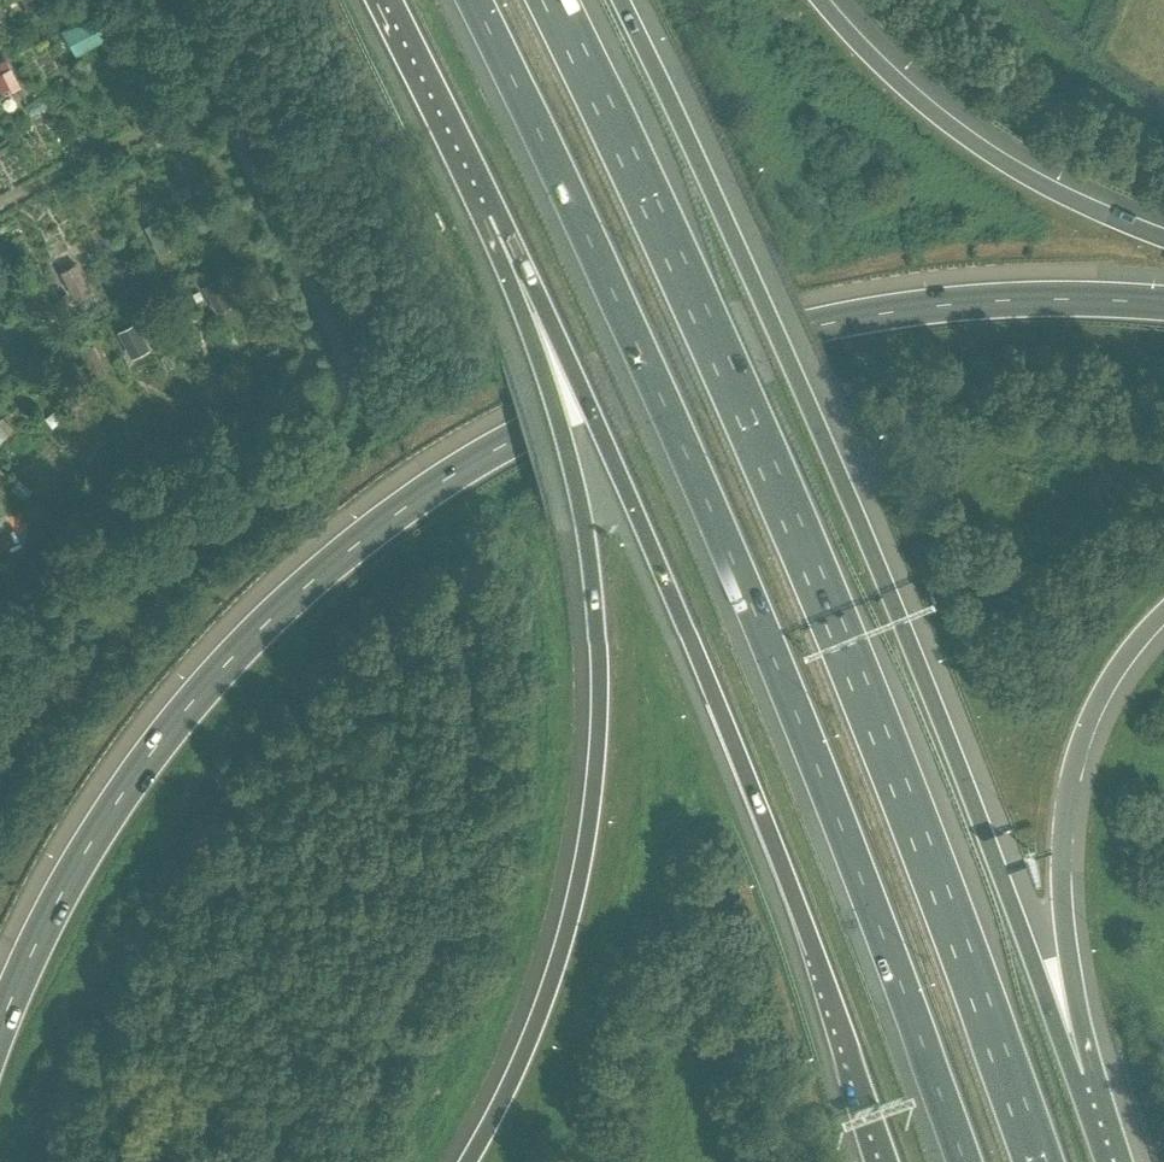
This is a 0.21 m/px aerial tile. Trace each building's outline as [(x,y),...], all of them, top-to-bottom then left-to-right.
[(102,9),(65,25),(76,50),(113,34),(102,9)] [(11,66),(0,72),(0,89),(4,96),(22,87),(11,66)] [(147,226),(160,251),(175,242),(162,218),(147,226)] [(61,271),(75,295),(89,287),(76,263),(61,271)] [(204,286),(217,310),(233,302),(220,278),(204,286)] [(25,291),(39,316),(53,308),(39,283),(25,291)] [(193,292),(197,301),(203,297),(199,288),(193,292)] [(1,342),(14,332),(0,314),(0,341),(1,342)] [(120,331),(133,355),(148,347),(135,322),(120,331)] [(77,353),(90,377),(105,370),(92,345),(77,353)]
